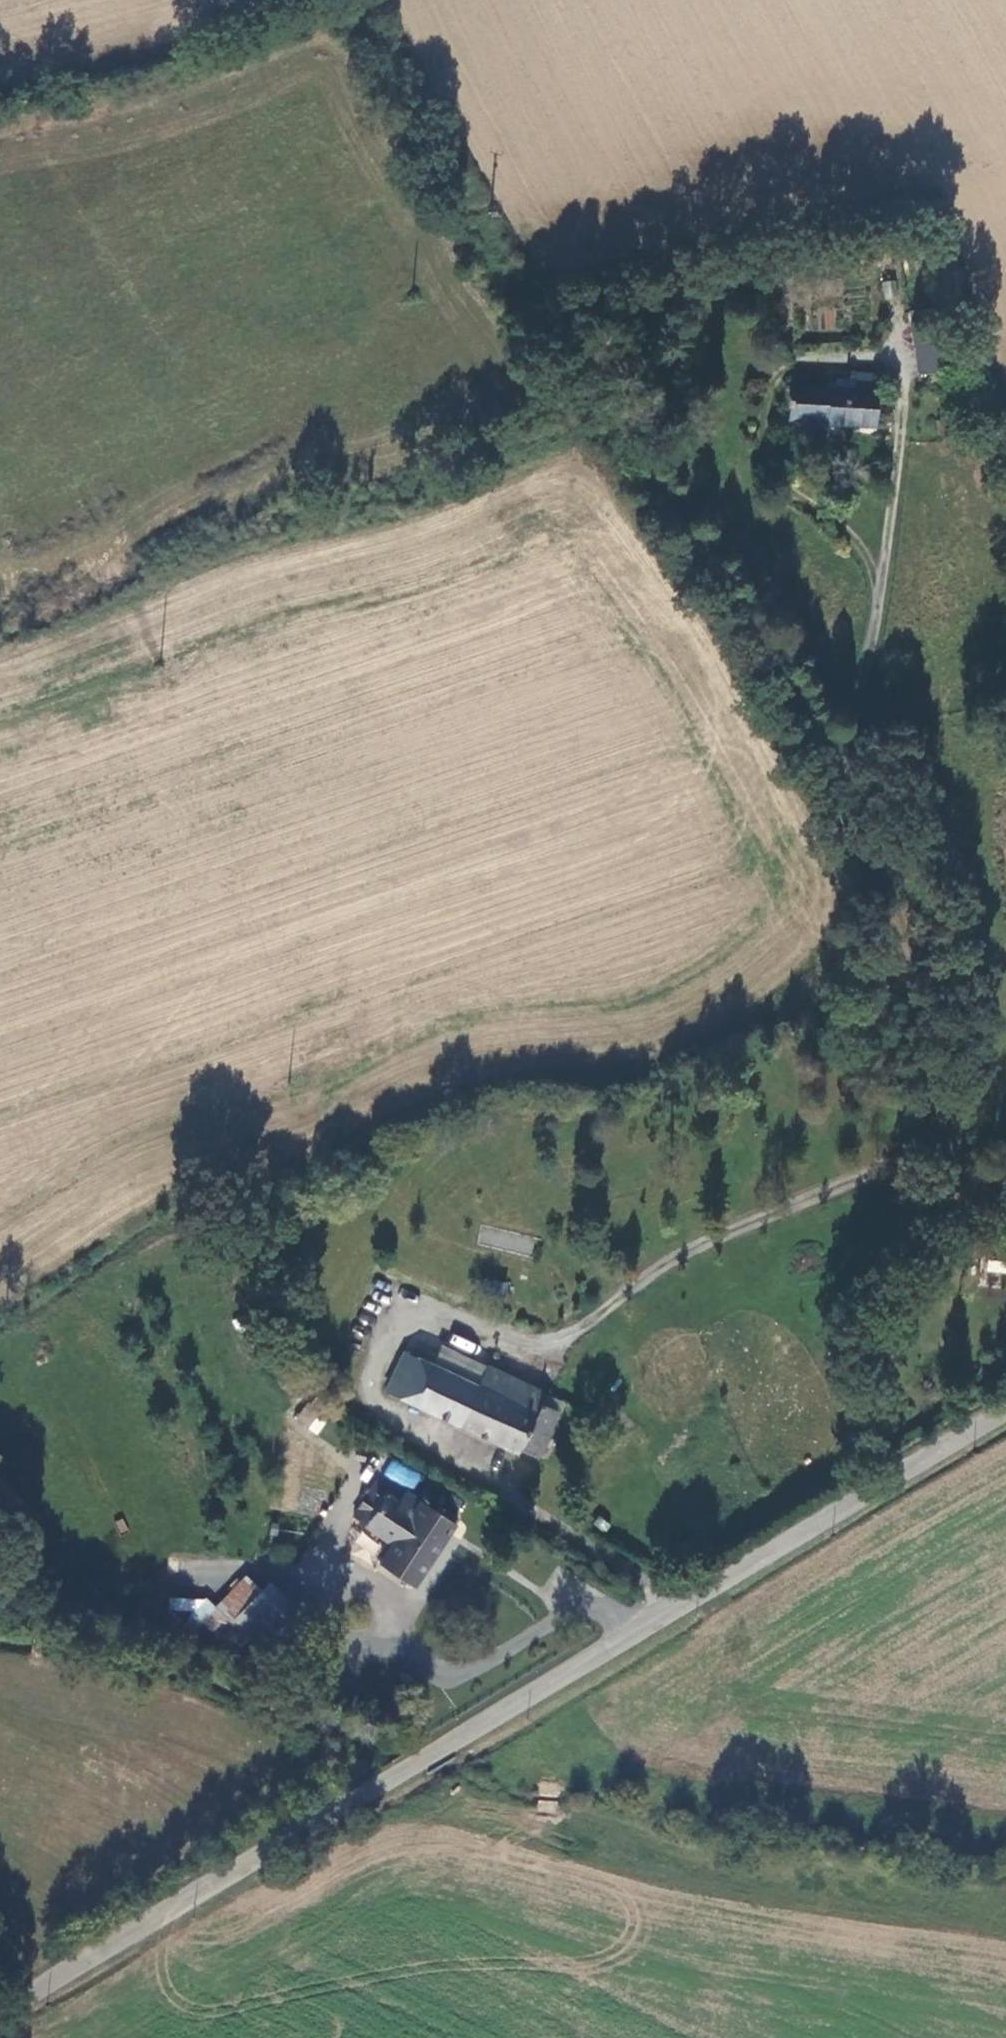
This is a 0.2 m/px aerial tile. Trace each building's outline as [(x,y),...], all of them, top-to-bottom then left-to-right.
[(944,344),(941,319),(911,322),(914,348),(944,344)] [(944,344),(914,348),(917,373),(947,369),(944,344)] [(873,428),(876,379),(856,378),(856,382),(855,392),(833,391),(793,389),(792,418),(825,420),(825,425),(873,428)] [(855,392),(856,382),(834,381),(833,391),(855,392)] [(481,1224),(477,1243),(532,1255),(536,1236),(481,1224)] [(988,1259),(986,1271),(1005,1274),(1005,1261),(988,1259)] [(452,1334),(448,1345),(470,1354),(475,1343),(452,1334)] [(386,1391),(518,1456),(519,1453),(536,1461),(546,1441),(531,1434),(543,1410),(548,1399),(485,1369),(477,1385),(406,1351),(386,1391)] [(315,1435),(327,1421),(306,1404),(295,1418),(315,1435)] [(546,1441),(557,1417),(543,1410),(531,1434),(546,1441)] [(382,1473),(413,1489),(421,1474),(390,1458),(382,1473)] [(411,1515),(374,1491),(357,1518),(367,1525),(365,1530),(392,1546),(377,1570),(413,1592),(466,1508),(433,1488),(422,1506),(418,1503),(411,1515)] [(257,1602),(301,1645),(315,1630),(271,1587),(257,1602)] [(301,1645),(257,1602),(229,1630),(274,1673),(301,1645)] [(538,1799),(537,1811),(557,1813),(558,1800),(538,1799)]
